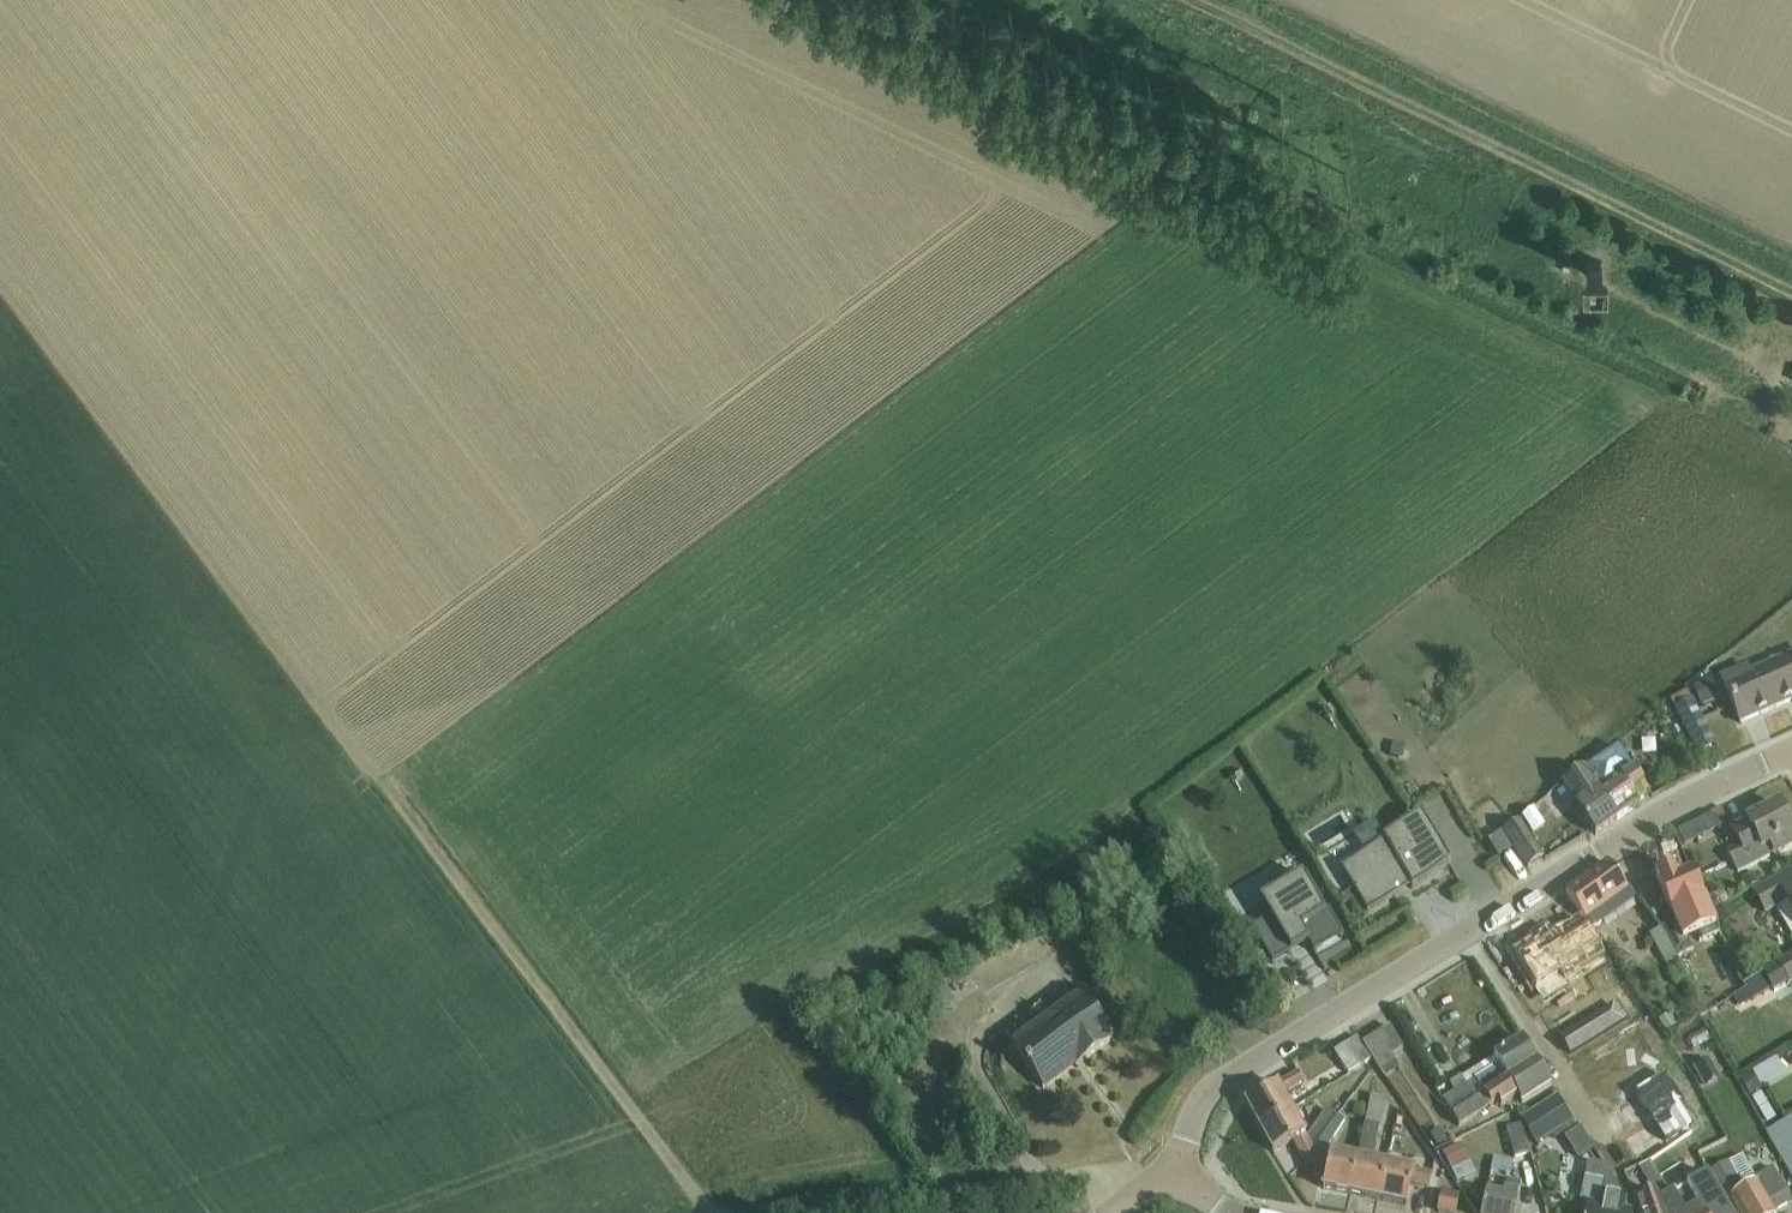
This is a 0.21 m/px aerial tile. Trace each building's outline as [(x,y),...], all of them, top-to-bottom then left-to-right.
[(1721,679),(1741,723),(1791,701),(1791,655),(1750,674),(1748,668),(1721,679)] [(1709,680),(1694,687),(1701,704),(1716,697),(1709,680)] [(1716,744),(1693,701),(1687,692),(1672,700),(1677,710),(1675,711),(1699,754),(1716,744)] [(1397,759),(1401,746),(1393,744),(1389,757),(1397,759)] [(1592,768),(1585,773),(1618,819),(1639,805),(1637,802),(1646,795),(1645,793),(1649,790),(1620,748),(1593,768),(1592,768)] [(1401,751),(1399,758),(1405,759),(1407,753),(1401,751)] [(1618,819),(1585,773),(1583,771),(1564,786),(1577,806),(1575,808),(1595,836),(1618,820),(1617,820),(1618,819)] [(1791,845),(1791,829),(1780,806),(1733,831),(1739,844),(1727,850),(1739,873),(1791,845)] [(1434,846),(1437,844),(1421,817),(1418,819),(1419,820),(1413,824),(1412,823),(1383,840),(1382,841),(1383,842),(1363,854),(1367,861),(1343,875),(1367,914),(1403,892),(1400,888),(1408,883),(1412,890),(1451,867),(1448,862),(1445,864),(1434,846)] [(1504,834),(1528,869),(1543,858),(1520,823),(1504,834)] [(1697,823),(1678,832),(1685,846),(1703,837),(1697,823)] [(1363,827),(1345,837),(1354,852),(1371,843),(1363,827)] [(1200,852),(1191,859),(1202,875),(1212,867),(1200,852)] [(1608,863),(1566,893),(1593,930),(1635,900),(1608,863)] [(1666,871),(1655,875),(1664,898),(1671,914),(1677,928),(1682,941),(1699,935),(1701,939),(1702,942),(1711,938),(1719,935),(1715,928),(1705,904),(1691,874),(1686,876),(1676,880),(1672,869),(1666,871)] [(1791,936),(1791,874),(1790,870),(1755,891),(1767,910),(1774,906),(1791,936)] [(1747,890),(1759,882),(1754,873),(1741,880),(1747,890)] [(1255,927),(1251,929),(1272,964),(1291,953),(1292,953),(1276,926),(1291,917),(1307,943),(1314,954),(1317,952),(1315,948),(1338,934),(1340,938),(1343,936),(1328,911),(1324,913),(1318,903),(1322,901),(1306,874),(1270,896),(1259,903),(1268,918),(1255,927)] [(1544,927),(1564,914),(1553,897),(1533,909),(1544,927)] [(1728,905),(1714,913),(1720,923),(1734,914),(1728,905)] [(1689,944),(1676,920),(1669,924),(1661,928),(1678,958),(1693,951),(1689,944)] [(1650,931),(1639,938),(1654,962),(1665,955),(1650,931)] [(1545,935),(1512,956),(1535,992),(1560,977),(1565,985),(1589,970),(1566,933),(1550,943),(1545,935)] [(1732,998),(1738,1009),(1752,1000),(1752,1001),(1771,990),(1773,992),(1789,982),(1791,981),(1791,956),(1778,964),(1762,974),(1743,985),(1745,990),(1732,998)] [(1050,1021),(1043,1012),(1006,1039),(1026,1066),(1025,1067),(1029,1073),(1030,1072),(1041,1087),(1083,1056),(1086,1060),(1110,1042),(1109,1042),(1113,1039),(1083,997),(1050,1021)] [(1659,1021),(1667,1033),(1678,1026),(1670,1013),(1659,1021)] [(1391,1027),(1364,1044),(1380,1069),(1389,1063),(1391,1062),(1395,1059),(1393,1055),(1404,1048),(1391,1027)] [(1357,1039),(1346,1046),(1361,1068),(1365,1065),(1372,1061),(1357,1039)] [(1766,1052),(1772,1065),(1791,1056),(1791,1039),(1766,1052)] [(1454,1115),(1537,1063),(1524,1041),(1464,1078),(1463,1078),(1452,1085),(1457,1094),(1446,1101),(1454,1115)] [(1348,1076),(1360,1068),(1346,1046),(1334,1054),(1348,1076)] [(1721,1078),(1710,1060),(1695,1068),(1706,1087),(1721,1078)] [(1389,1063),(1380,1069),(1385,1077),(1396,1070),(1391,1062),(1389,1063)] [(1552,1087),(1537,1063),(1454,1115),(1461,1126),(1499,1102),(1503,1108),(1519,1097),(1523,1104),(1552,1087)] [(1260,1129),(1292,1110),(1284,1095),(1305,1083),(1300,1074),(1246,1104),(1260,1129)] [(1750,1098),(1751,1097),(1761,1091),(1751,1075),(1740,1081),(1750,1098)] [(1663,1077),(1635,1094),(1655,1126),(1665,1143),(1693,1125),(1666,1082),(1663,1077)] [(1761,1091),(1751,1097),(1767,1123),(1776,1117),(1761,1091)] [(1359,1159),(1352,1194),(1380,1200),(1387,1165),(1369,1161),(1382,1098),(1372,1095),(1359,1159)] [(1309,1139),(1292,1110),(1260,1129),(1274,1153),(1293,1142),(1304,1162),(1315,1150),(1339,1116),(1339,1115),(1330,1109),(1309,1139)] [(1528,1115),(1520,1121),(1535,1145),(1544,1140),(1528,1115)] [(1346,1121),(1339,1116),(1315,1150),(1304,1162),(1328,1167),(1324,1188),(1352,1194),(1359,1159),(1327,1152),(1346,1121)] [(1766,1132),(1774,1144),(1791,1134),(1791,1122),(1790,1118),(1766,1132)] [(1529,1153),(1521,1123),(1506,1127),(1514,1156),(1529,1153)] [(1581,1128),(1566,1137),(1579,1158),(1594,1148),(1581,1128)] [(1439,1130),(1430,1135),(1436,1145),(1445,1140),(1439,1130)] [(1774,1144),(1781,1157),(1791,1151),(1791,1134),(1774,1144)] [(1450,1169),(1466,1161),(1458,1145),(1443,1153),(1450,1169)] [(1781,1157),(1789,1170),(1791,1168),(1791,1151),(1781,1157)] [(1708,1174),(1725,1204),(1733,1199),(1740,1212),(1775,1212),(1774,1211),(1791,1201),(1791,1200),(1773,1167),(1753,1179),(1740,1156),(1729,1162),(1708,1174)] [(1512,1174),(1514,1163),(1494,1159),(1492,1170),(1512,1174)] [(1587,1176),(1581,1204),(1590,1206),(1588,1212),(1633,1212),(1628,1202),(1616,1182),(1607,1166),(1590,1162),(1587,1176)] [(1656,1171),(1651,1163),(1640,1170),(1645,1178),(1656,1171)] [(1433,1174),(1387,1165),(1380,1200),(1408,1205),(1412,1184),(1430,1188),(1433,1174)] [(1655,1192),(1667,1212),(1731,1212),(1725,1204),(1708,1174),(1671,1196),(1665,1186),(1655,1192)] [(1483,1212),(1516,1212),(1519,1196),(1520,1196),(1522,1184),(1508,1181),(1506,1190),(1489,1186),(1487,1195),(1483,1212)] [(1655,1192),(1637,1199),(1642,1212),(1667,1212),(1655,1192)] [(1459,1198),(1442,1194),(1439,1212),(1445,1212),(1456,1212),(1459,1198)]
